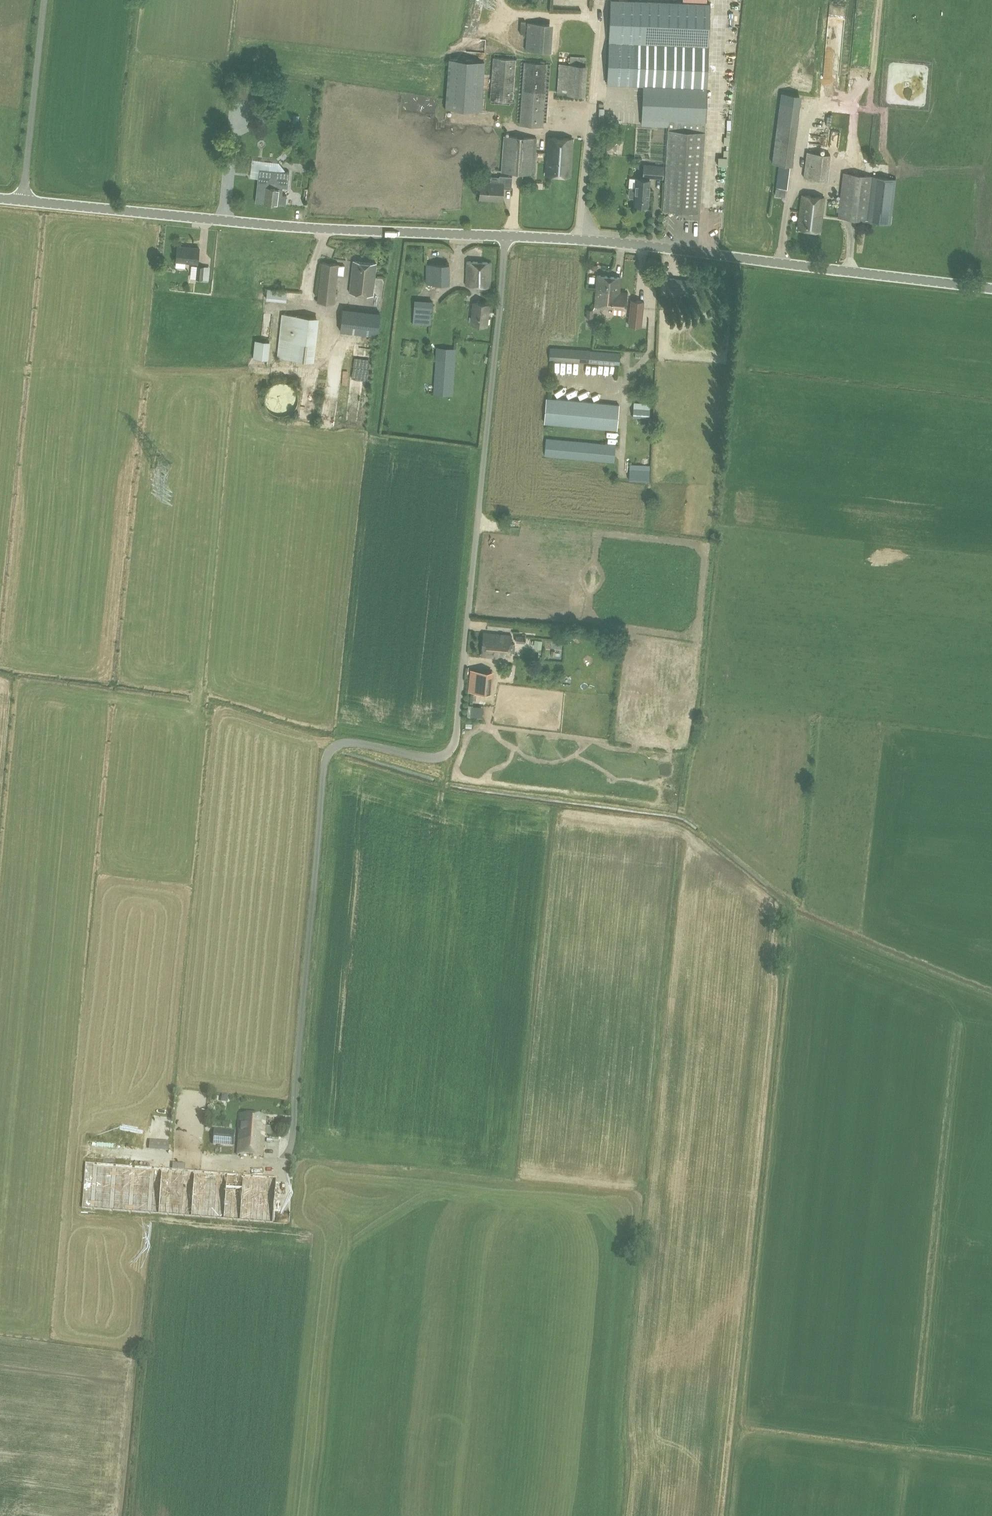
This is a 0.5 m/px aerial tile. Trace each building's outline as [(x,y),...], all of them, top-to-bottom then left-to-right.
[(706,121),(710,3),(633,0),(609,0),(606,84),(642,85),(641,124),(668,126),(668,120),(706,121)] [(544,51),(546,24),(527,22),(525,50),(544,51)] [(570,56),(570,64),(586,65),(586,57),(570,56)] [(490,100),(511,101),(514,59),(493,57),(490,100)] [(445,108),(480,110),(484,61),(449,59),(445,108)] [(524,61),(520,125),(543,127),(548,63),(524,61)] [(586,65),(570,64),(559,63),(557,93),(586,96),(588,65),(586,65)] [(570,97),(570,110),(582,111),(583,98),(570,97)] [(705,132),(706,121),(668,120),(668,126),(668,130),(705,132)] [(770,160),(791,162),(795,122),(774,120),(770,160)] [(835,143),(835,127),(827,127),(826,143),(835,143)] [(701,211),(705,132),(668,130),(664,209),(701,211)] [(505,135),(501,172),(534,175),(537,138),(505,135)] [(548,137),(546,175),(570,177),(573,139),(548,137)] [(617,141),(607,140),(606,151),(616,152),(617,141)] [(806,151),(803,177),(827,180),(831,154),(806,151)] [(715,163),(725,163),(725,154),(715,154),(715,163)] [(664,179),(665,166),(643,164),(642,177),(649,178),(664,179)] [(773,189),(786,191),(790,165),(777,164),(773,189)] [(282,194),(283,187),(288,188),(289,171),(259,168),(255,202),(286,205),(287,195),(282,194)] [(890,223),(895,179),(843,173),(838,217),(890,223)] [(500,176),(499,176),(499,183),(489,182),(481,182),(480,198),(502,199),(503,188),(512,188),(512,176),(500,176)] [(649,178),(642,177),(636,176),(635,187),(631,187),(629,189),(628,196),(630,198),(635,198),(634,204),(648,205),(650,183),(648,183),(649,178)] [(797,227),(820,230),(824,198),(801,195),(797,227)] [(176,261),(198,263),(199,248),(178,246),(176,261)] [(376,263),(353,261),(350,292),(373,294),(376,263)] [(339,264),(321,262),(317,302),(335,303),(339,264)] [(467,285),(489,286),(490,262),(467,262),(467,285)] [(449,284),(450,264),(426,264),(426,284),(449,284)] [(196,279),(209,280),(209,276),(203,275),(204,267),(198,266),(196,279)] [(597,275),(596,288),(619,290),(620,278),(597,275)] [(669,277),(667,291),(690,293),(691,280),(669,277)] [(619,290),(596,288),(594,306),(626,309),(627,292),(619,291),(619,290)] [(267,289),(266,300),(286,302),(287,291),(267,289)] [(412,325),(431,326),(433,301),(414,299),(412,325)] [(631,299),(628,325),(641,326),(643,300),(631,299)] [(490,304),(473,302),(471,324),(487,326),(490,304)] [(340,331),(378,336),(381,312),(343,308),(340,331)] [(319,317),(282,314),(277,358),(314,361),(319,317)] [(254,358),(266,359),(268,342),(256,340),(254,358)] [(619,365),(621,352),(550,347),(549,360),(619,365)] [(456,361),(435,359),(433,394),(453,395),(456,361)] [(273,384),(270,387),(268,389),(266,392),(265,396),(265,400),(265,403),(266,407),(268,410),(271,412),(274,414),(278,415),(281,416),(285,416),(288,415),(291,413),(294,410),(296,407),(298,404),(298,400),(298,397),(297,393),(296,390),(293,387),(291,385),(287,383),(284,382),(280,382),(277,383),(273,384)] [(307,385),(303,398),(309,399),(312,386),(307,385)] [(547,397),(544,423),(593,427),(610,429),(617,429),(619,404),(547,397)] [(633,417),(649,418),(650,404),(634,403),(633,417)] [(633,422),(629,434),(639,437),(643,425),(633,422)] [(546,438),(545,455),(614,462),(616,444),(546,438)] [(649,482),(650,465),(630,464),(629,480),(649,482)] [(482,655),(510,658),(510,652),(514,653),(514,644),(511,644),(512,635),(484,633),(482,655)] [(534,639),(533,647),(541,648),(542,640),(534,639)] [(491,670),(470,669),(469,692),(489,693),(491,670)] [(241,1115),(238,1154),(263,1156),(266,1117),(241,1115)] [(233,1146),(234,1131),(215,1129),(214,1145),(233,1146)] [(273,1216),(275,1174),(182,1169),(183,1161),(171,1161),(170,1166),(82,1161),(80,1206),(273,1216)]
